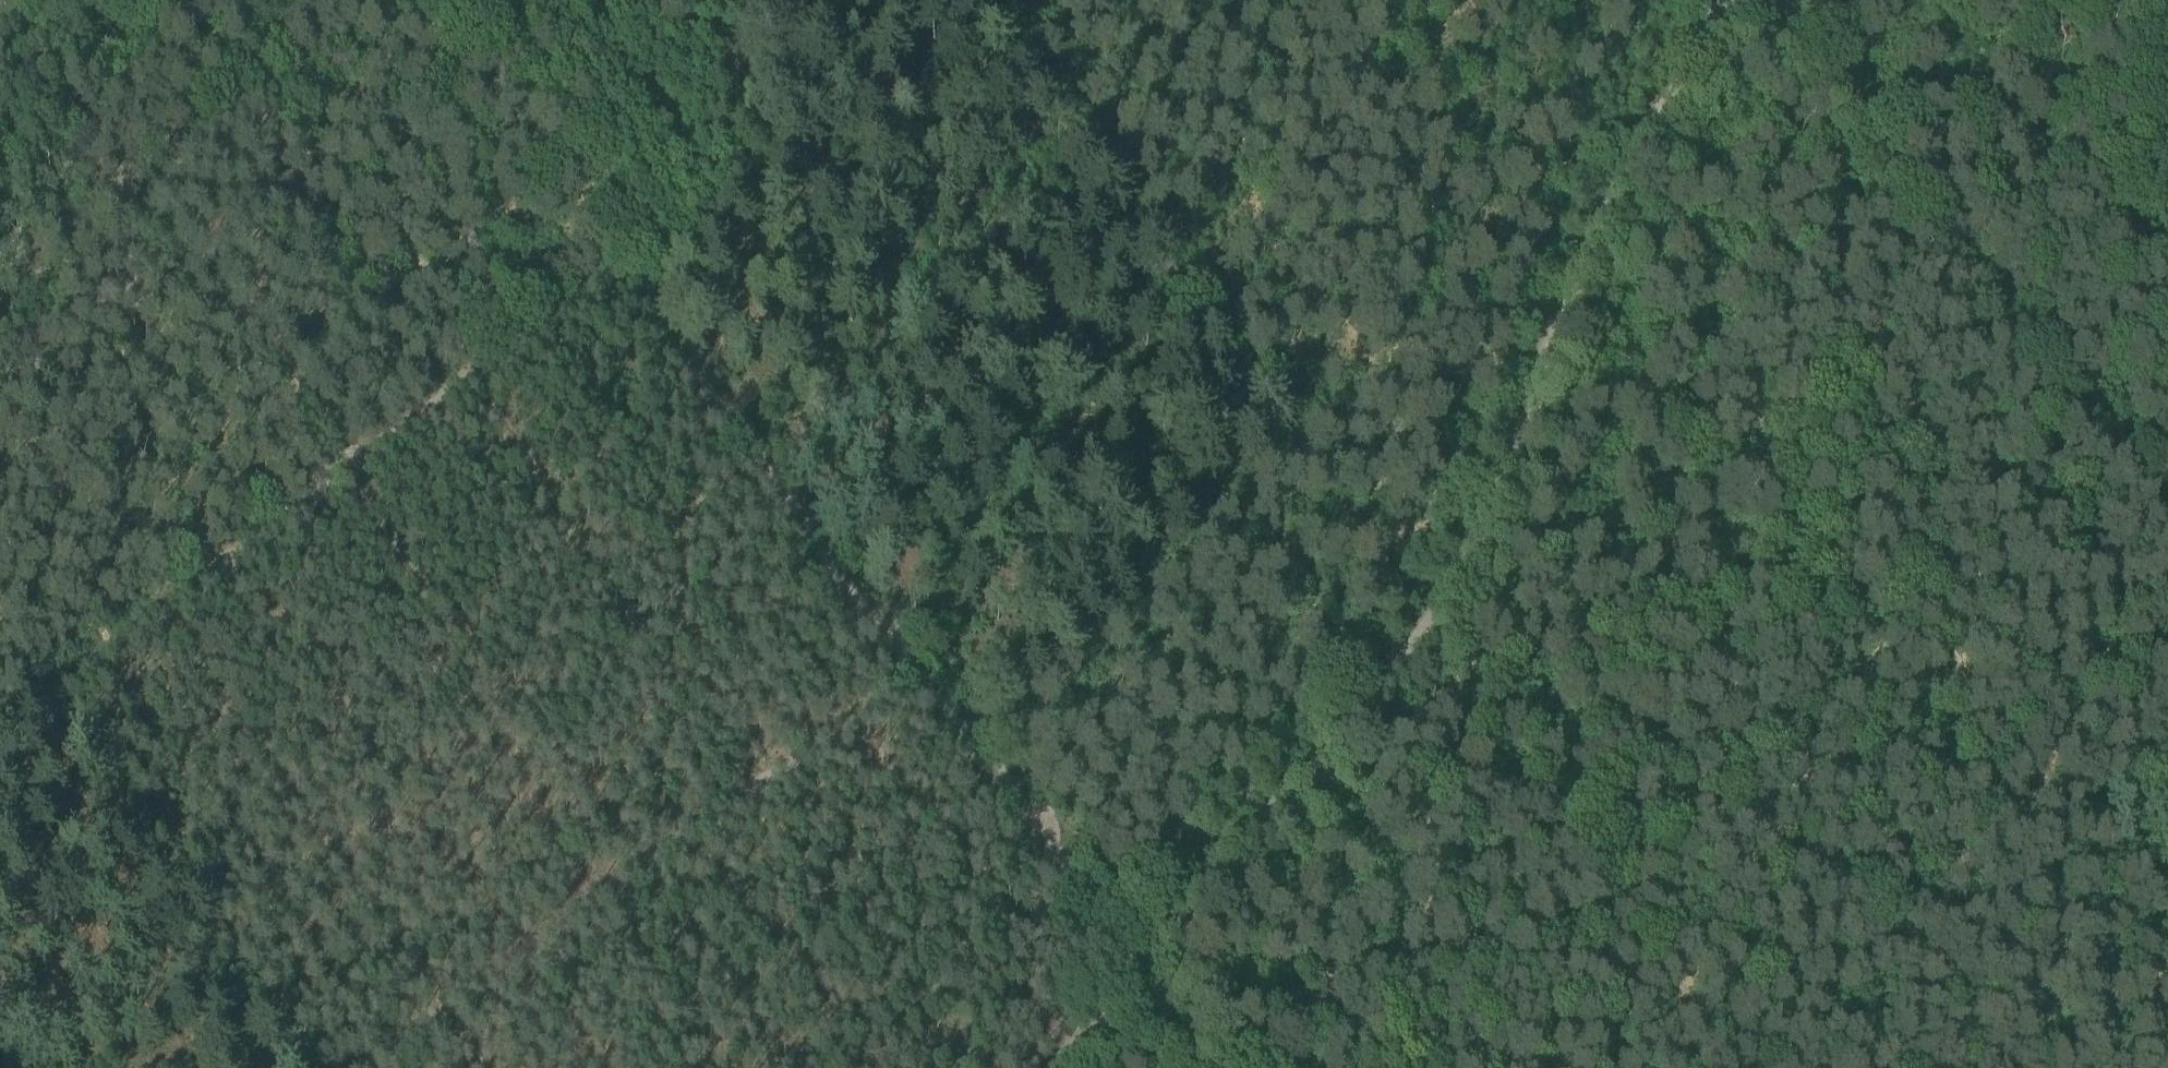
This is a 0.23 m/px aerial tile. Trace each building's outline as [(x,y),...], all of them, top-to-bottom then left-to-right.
[(2167,20),(2167,0),(2153,0),(2167,20)]
